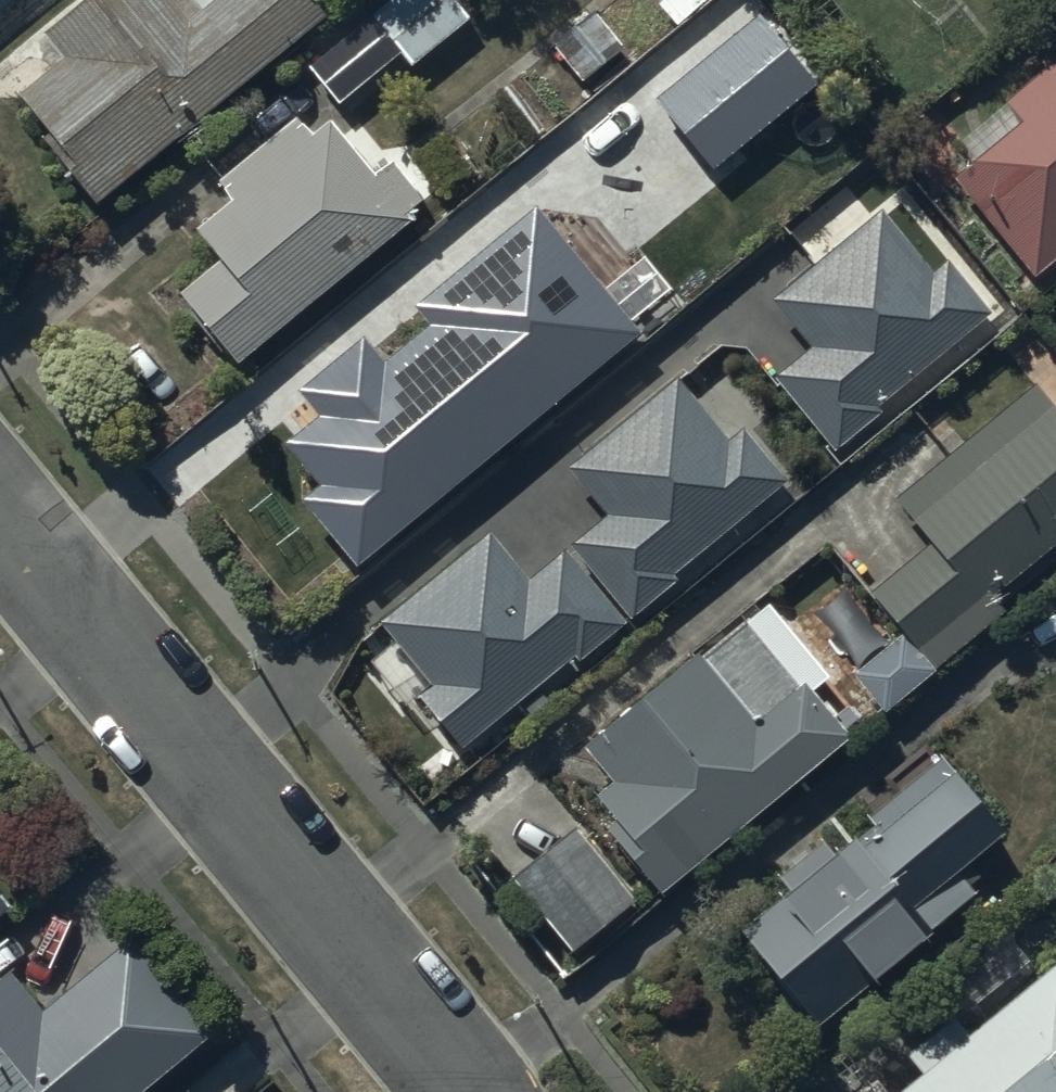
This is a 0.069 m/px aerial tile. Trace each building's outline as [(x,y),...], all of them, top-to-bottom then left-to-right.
[(23,0),(0,0),(0,19),(23,0)] [(95,221),(326,31),(301,0),(195,0),(186,8),(199,24),(188,33),(159,0),(104,0),(43,50),(63,73),(15,113),(60,167),(54,172),(95,221)] [(338,115),(398,65),(409,79),(471,27),(448,0),(402,0),(307,79),(338,115)] [(620,45),(591,10),(523,66),(557,107),(583,85),(579,80),(620,45)] [(531,139),(554,166),(607,123),(641,164),(734,88),(676,19),(531,139)] [(1034,287),(1055,269),(1055,29),(1032,48),(1052,73),(1003,113),(1020,134),(953,189),(1034,287)] [(176,310),(236,377),(431,217),(395,172),(375,188),(329,132),(309,149),(294,131),(216,194),(231,213),(192,245),(217,276),(176,310)] [(688,312),(706,333),(761,287),(788,319),(869,251),(824,198),(688,312)] [(298,514),(354,583),(592,391),(528,311),(477,352),(451,319),(382,375),(362,350),(294,405),(316,432),(282,459),(315,500),(298,514)] [(1055,542),(1055,400),(1040,378),(897,494),(932,538),(869,589),(933,668),(1007,608),(994,592),(1055,542)] [(743,543),(693,481),(631,529),(606,497),(612,492),(591,465),(532,512),(512,486),(456,531),(486,570),(443,603),(504,681),(496,688),(527,724),(743,543)] [(604,841),(658,908),(850,752),(803,694),(796,700),(744,636),(700,672),(695,666),(581,759),(611,797),(593,812),(612,834),(604,841)] [(744,914),(749,920),(828,1016),(877,978),(881,982),(933,942),(928,935),(987,882),(970,862),(1014,822),(945,746),(877,808),(885,817),(844,849),(831,832),(788,866),(799,881),(786,892),(781,884),(744,914)] [(578,839),(512,892),(572,968),(639,915),(578,839)] [(884,1091),(1055,1091),(1055,949),(970,1019),(955,1001),(906,1042),(920,1060),(883,1090),(884,1091)] [(208,1047),(128,950),(42,1022),(13,987),(0,998),(0,1091),(154,1091),(208,1047)]
